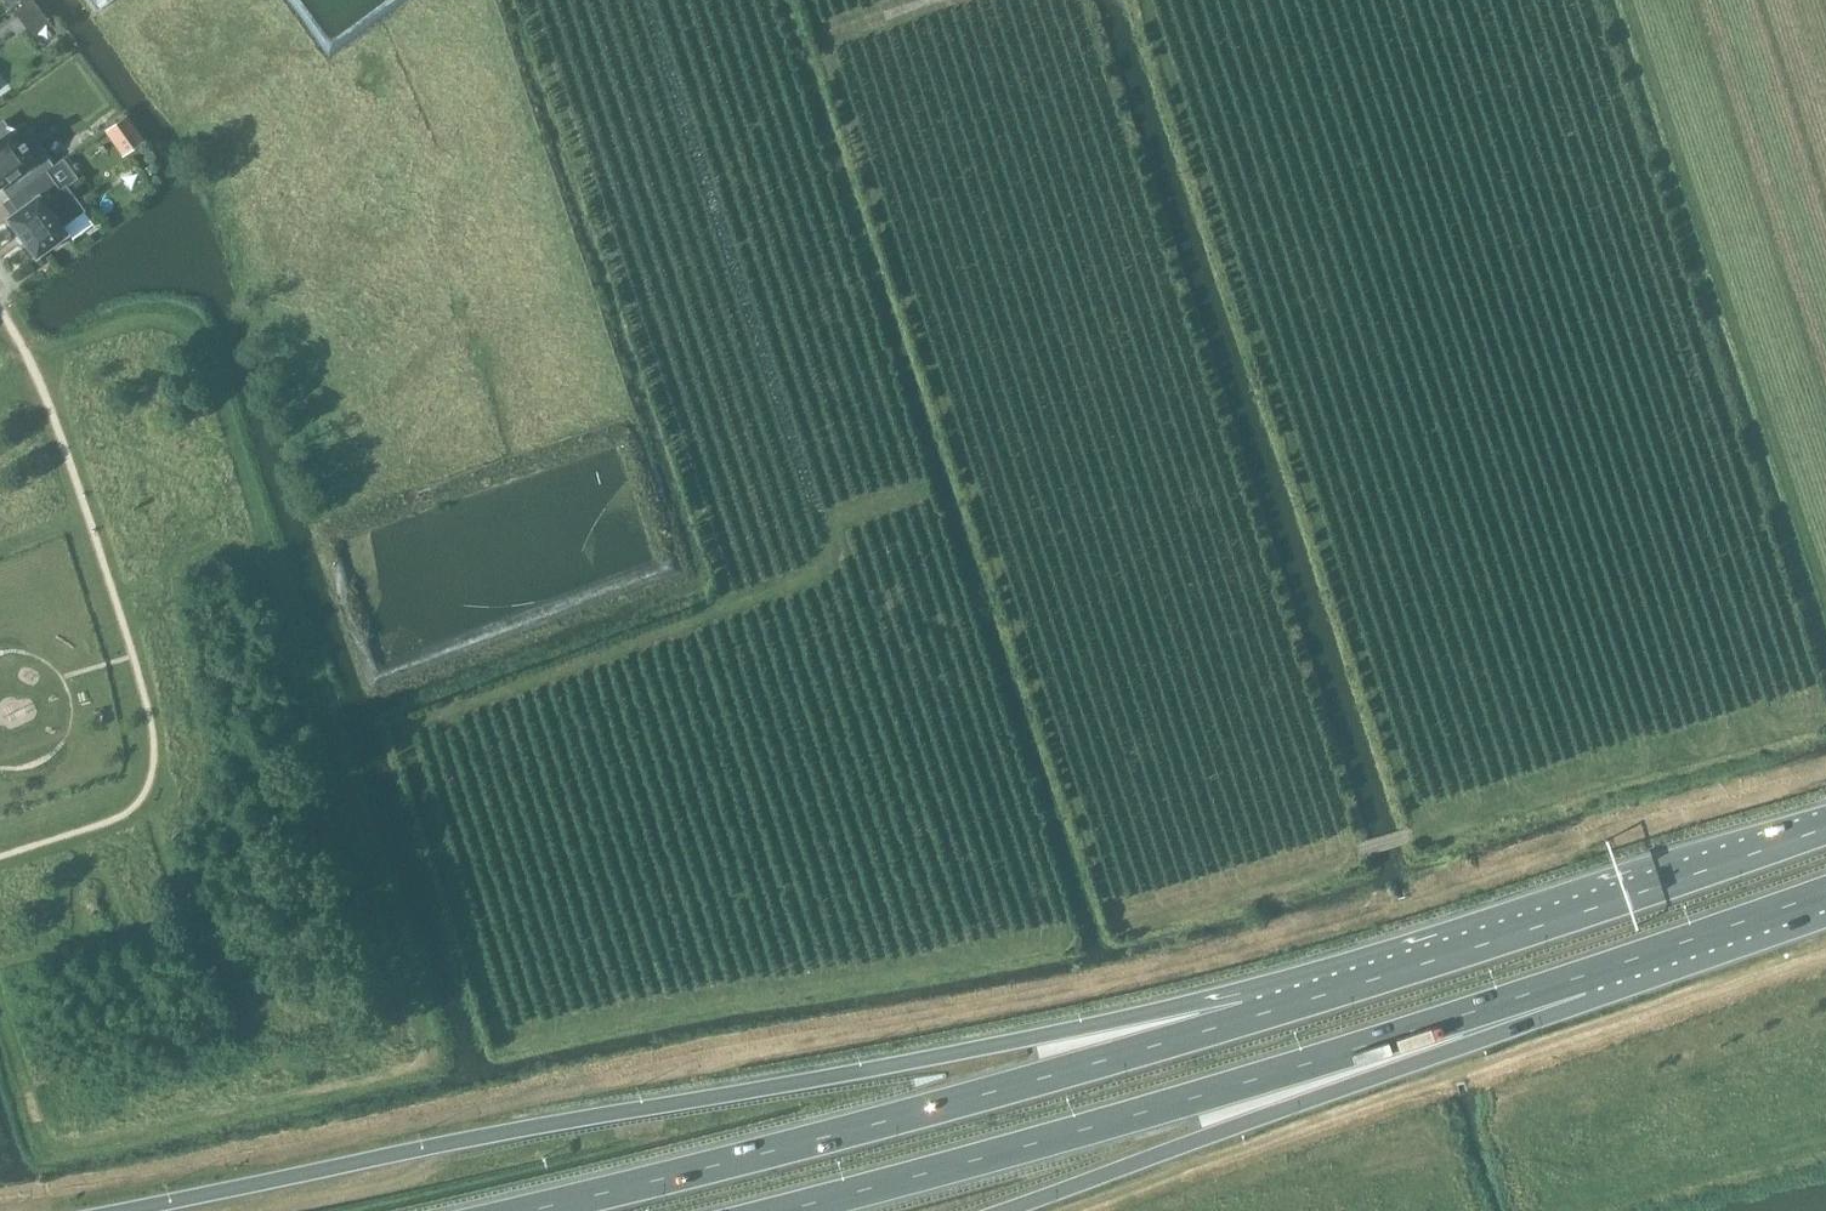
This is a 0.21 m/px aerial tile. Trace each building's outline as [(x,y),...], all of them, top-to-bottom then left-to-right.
[(16,11),(33,33),(41,27),(50,21),(35,0),(31,0),(25,5),(23,6),(21,7),(16,11)] [(99,12),(115,0),(90,0),(99,12)] [(7,178),(17,190),(58,159),(46,143),(35,151),(6,114),(0,118),(0,183),(7,178)] [(111,127),(107,130),(113,138),(117,135),(129,152),(135,148),(142,143),(144,141),(132,124),(127,116),(124,118),(117,123),(111,127)] [(62,226),(84,210),(66,186),(60,191),(46,172),(11,198),(20,209),(8,218),(37,258),(69,234),(68,232),(67,232),(62,226)]
